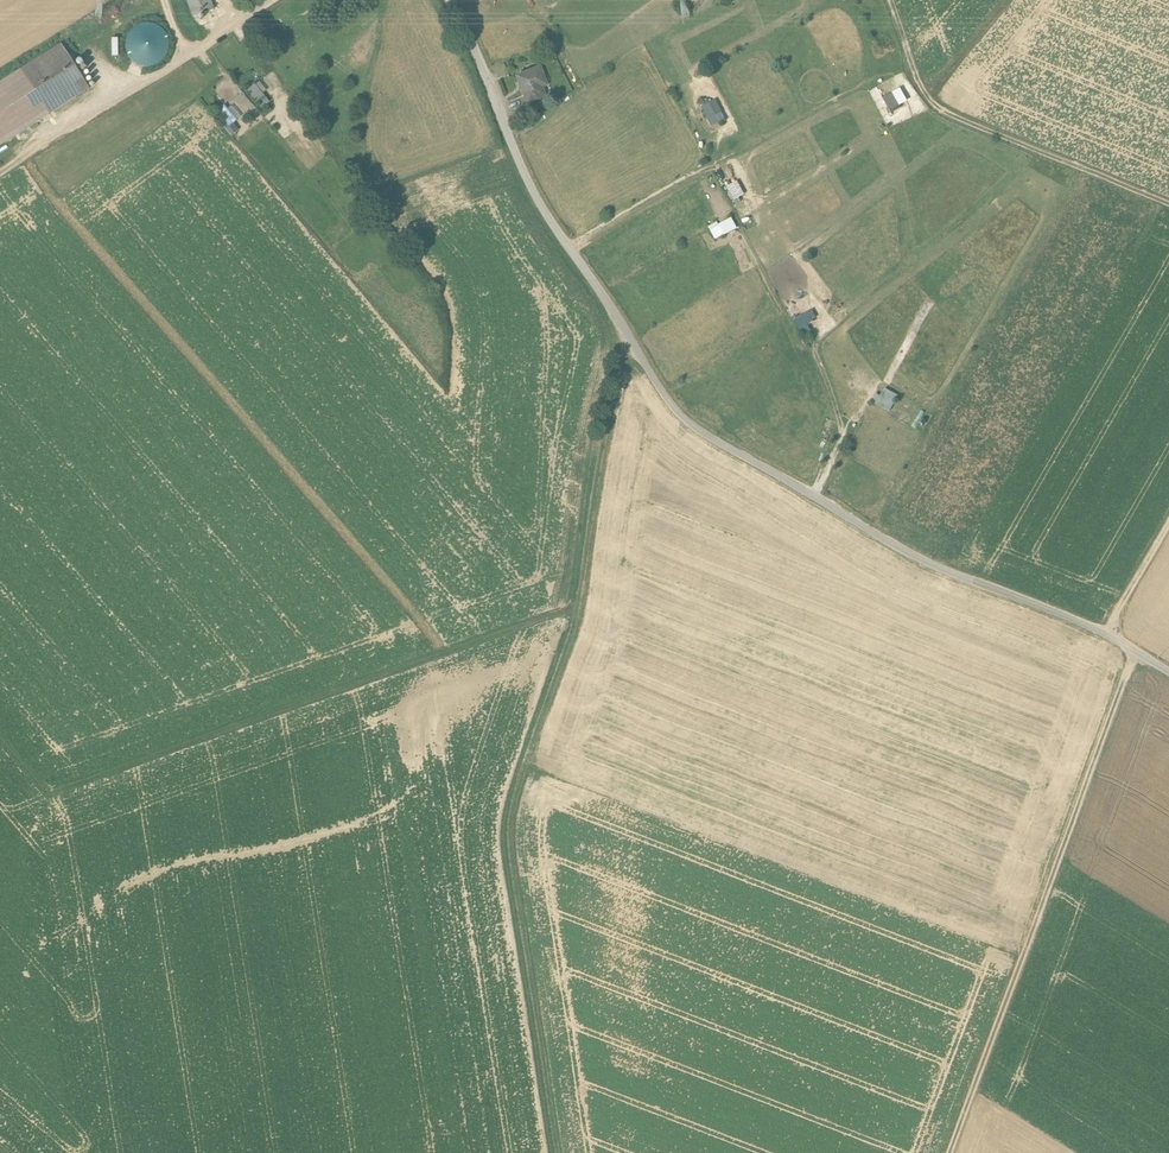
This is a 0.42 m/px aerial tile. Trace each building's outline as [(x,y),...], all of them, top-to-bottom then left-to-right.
[(210,0),(187,0),(193,17),(213,10),(210,0)] [(130,51),(135,59),(147,65),(156,65),(164,61),(169,54),(172,46),(171,37),(167,30),(161,24),(152,22),(144,23),(136,27),(131,34),(129,43),(130,51)] [(0,85),(0,146),(23,132),(40,121),(94,87),(66,43),(0,85)] [(539,69),(516,78),(526,103),(544,96),(538,83),(543,80),(539,69)] [(258,82),(246,92),(261,109),(269,103),(262,93),(266,91),(258,82)] [(900,89),(883,99),(890,112),(907,102),(900,89)] [(714,101),(701,110),(711,129),(724,120),(714,101)] [(231,135),(238,129),(233,122),(240,117),(229,102),(217,111),(226,122),(223,125),(231,135)] [(734,200),(745,195),(738,181),(727,186),(734,200)] [(732,219),(710,232),(715,241),(737,229),(732,219)] [(795,318),(803,336),(811,333),(807,323),(816,320),(812,310),(795,318)] [(879,397),(875,394),(871,403),(890,412),(898,397),(884,389),(879,397)]
